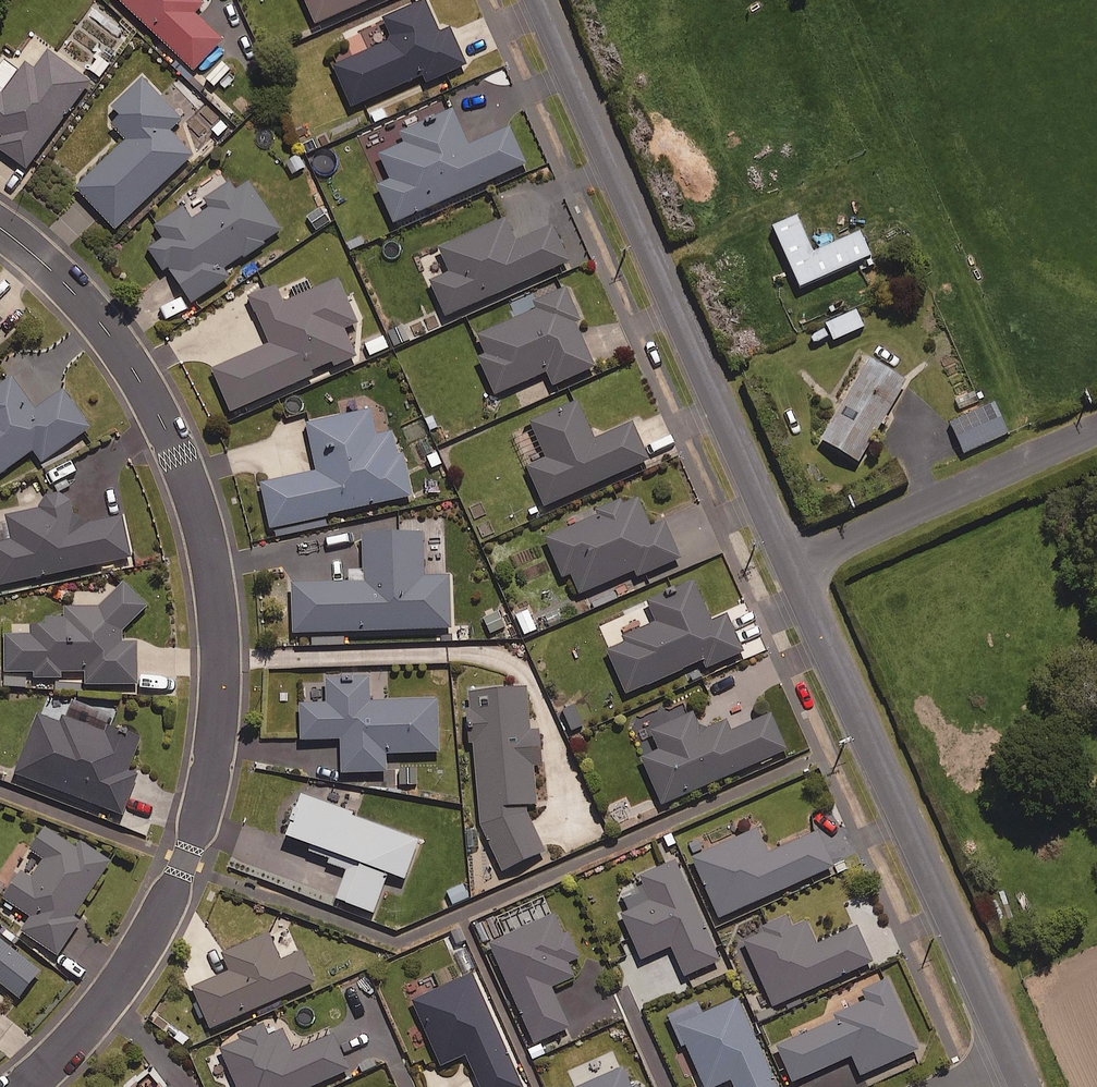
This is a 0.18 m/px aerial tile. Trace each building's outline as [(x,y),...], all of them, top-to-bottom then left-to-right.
[(196,72),(225,42),(196,14),(205,5),(200,0),(119,0),(196,72)] [(317,25),(374,0),(306,0),(317,25)] [(441,34),(426,1),(384,20),(394,41),(335,67),(353,109),(424,77),(427,85),(468,67),(451,30),(441,34)] [(50,52),(35,72),(26,66),(4,95),(0,92),(0,135),(5,138),(0,145),(0,149),(28,170),(93,84),(50,52)] [(182,120),(143,79),(113,107),(123,117),(113,127),(128,142),(78,190),(117,231),(195,157),(170,131),(182,120)] [(446,116),(442,106),(423,114),(427,123),(402,134),(407,144),(381,155),(393,182),(380,188),(396,225),(528,167),(512,129),(472,147),(456,111),(446,116)] [(309,171),(300,155),(285,164),(294,180),(309,171)] [(284,232),(250,184),(235,195),(228,185),(206,201),(211,209),(194,221),(185,208),(157,227),(166,239),(150,250),(166,272),(170,269),(195,304),(230,279),(226,273),(284,232)] [(813,255),(796,218),(772,229),(799,290),(871,259),(860,234),(813,255)] [(517,245),(505,220),(440,249),(452,274),(431,283),(448,319),(572,262),(556,228),(517,245)] [(359,324),(340,281),(285,305),(277,287),(251,299),(271,346),(214,371),(235,419),(360,364),(346,330),(359,324)] [(567,288),(538,301),(542,310),(480,338),(488,356),(480,359),(497,397),(549,374),(555,387),(596,369),(577,325),(582,322),(567,288)] [(182,296),(160,310),(170,325),(192,310),(182,296)] [(863,329),(855,312),(825,326),(833,343),(863,329)] [(386,335),(365,343),(371,360),(392,352),(386,335)] [(906,385),(868,362),(820,443),(857,466),(906,385)] [(10,382),(0,389),(0,477),(35,452),(43,464),(92,430),(65,391),(33,414),(10,382)] [(596,441),(579,404),(533,425),(548,459),(529,467),(547,508),(650,461),(633,424),(596,441)] [(1008,435),(994,404),(949,425),(963,456),(1008,435)] [(379,434),(374,411),(308,425),(318,473),(263,485),(272,529),(412,498),(397,430),(379,434)] [(40,499),(42,510),(7,518),(12,542),(0,545),(0,586),(0,587),(133,558),(124,518),(77,528),(69,493),(40,499)] [(653,526),(641,499),(547,540),(565,580),(573,576),(581,596),(636,572),(639,578),(682,560),(665,520),(653,526)] [(426,578),(424,535),(365,537),(367,584),(294,587),(296,635),(315,635),(316,647),(348,645),(348,634),(454,630),(451,577),(426,578)] [(714,623),(697,583),(648,605),(657,624),(627,638),(629,643),(609,652),(628,696),(706,661),(709,669),(745,653),(729,617),(714,623)] [(149,608),(129,588),(99,609),(67,609),(67,619),(48,619),(48,622),(33,624),(33,637),(8,637),(7,688),(33,688),(33,679),(61,679),(61,673),(88,673),(88,686),(137,686),(138,645),(123,645),(123,633),(149,608)] [(328,701),(302,702),(303,741),(343,740),(344,774),(388,773),(388,755),(441,754),(440,700),(387,702),(387,678),(327,679),(328,701)] [(504,873),(545,856),(527,812),(538,806),(534,767),(544,766),(541,731),(532,732),(528,689),(470,695),(483,824),(504,873)] [(660,750),(643,758),(664,807),(725,781),(726,785),(791,757),(773,716),(732,734),(727,722),(703,732),(694,712),(651,730),(660,750)] [(65,725),(41,717),(18,777),(125,817),(140,776),(131,773),(142,745),(68,717),(65,725)] [(309,855),(351,872),(340,900),(374,914),(390,874),(406,880),(420,843),(306,797),(287,841),(311,851),(309,855)] [(71,844),(48,829),(33,852),(46,861),(34,880),(25,874),(7,902),(33,919),(23,934),(60,958),(82,924),(75,919),(112,863),(84,845),(71,844)] [(771,854),(760,830),(694,859),(721,920),(835,868),(819,832),(771,854)] [(722,963),(677,862),(642,878),(646,887),(624,897),(631,914),(624,917),(644,962),(673,949),(686,978),(722,963)] [(466,882),(446,889),(454,909),(473,902),(466,882)] [(858,928),(822,945),(807,913),(745,941),(775,1008),(874,963),(858,928)] [(580,960),(560,915),(491,945),(536,1045),(571,1029),(553,989),(576,979),(570,964),(580,960)] [(282,963),(270,936),(223,956),(231,974),(194,990),(212,1030),(317,984),(304,954),(282,963)] [(22,1001),(32,987),(45,997),(57,981),(0,937),(0,984),(22,1001)] [(473,975),(413,1002),(442,1067),(466,1057),(480,1086),(523,1086),(473,975)] [(922,1051),(891,981),(864,992),(869,1002),(834,1018),(836,1023),(779,1048),(795,1084),(854,1058),(863,1077),(922,1051)] [(740,998),(703,1014),(698,1003),(670,1015),(684,1048),(688,1046),(706,1086),(722,1086),(734,1082),(736,1086),(778,1086),(740,998)] [(282,1024),(222,1051),(238,1086),(315,1086),(351,1071),(335,1034),(295,1052),(282,1024)] [(624,1070),(586,1086),(632,1086),(624,1070)]
